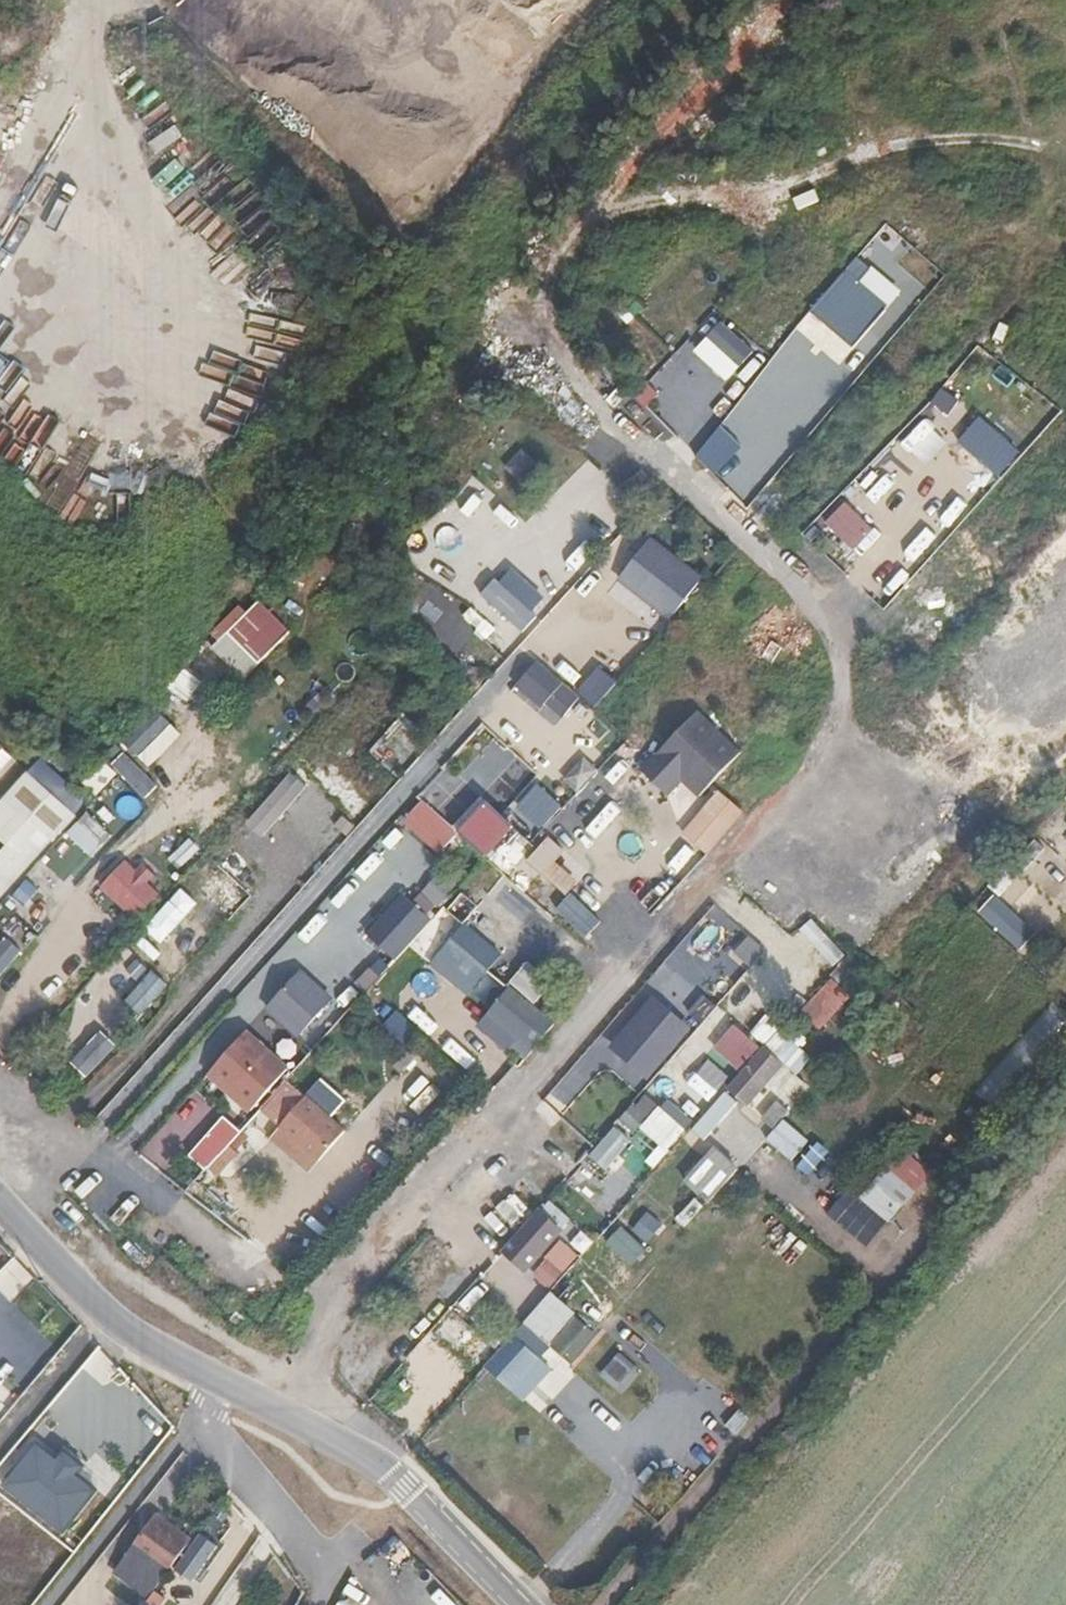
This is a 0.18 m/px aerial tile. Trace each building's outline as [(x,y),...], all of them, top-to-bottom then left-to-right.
[(137,128),(147,142),(172,124),(162,110),(137,128)] [(155,152),(184,143),(179,129),(151,139),(155,152)] [(903,292),(862,250),(799,311),(853,355),(903,292)] [(752,353),(716,319),(690,350),(724,386),(752,353)] [(797,421),(817,435),(844,396),(825,382),(797,421)] [(942,388),(932,403),(958,419),(967,404),(942,388)] [(754,391),(735,413),(746,422),(765,400),(754,391)] [(980,417),(958,441),(999,476),(1020,452),(980,417)] [(936,464),(951,438),(925,423),(910,448),(936,464)] [(694,453),(718,475),(745,447),(721,424),(694,453)] [(796,438),(779,459),(788,467),(806,446),(796,438)] [(526,447),(505,466),(529,492),(550,473),(526,447)] [(894,459),(872,488),(884,497),(906,468),(894,459)] [(144,478),(158,490),(169,476),(155,465),(144,478)] [(750,468),(736,497),(757,507),(771,478),(750,468)] [(981,469),(955,496),(966,507),(992,480),(981,469)] [(845,502),(824,522),(851,549),(871,529),(845,502)] [(703,576),(652,535),(613,581),(668,623),(703,576)] [(908,590),(928,562),(901,542),(881,570),(908,590)] [(546,599),(503,564),(476,597),(521,633),(535,615),(546,599)] [(260,600),(247,613),(238,605),(205,639),(247,679),(293,631),(260,600)] [(581,694),(531,657),(508,690),(555,723),(581,694)] [(600,666),(579,691),(599,709),(621,683),(600,666)] [(185,668),(170,687),(189,701),(204,682),(185,668)] [(691,705),(633,764),(656,793),(675,776),(698,800),(714,782),(741,753),(691,705)] [(156,706),(121,739),(148,768),(183,736),(156,706)] [(449,759),(479,791),(514,759),(484,727),(449,759)] [(151,798),(162,782),(122,754),(111,769),(151,798)] [(0,848),(0,901),(89,802),(39,757),(0,797),(0,843),(3,845),(0,848)] [(82,781),(96,796),(119,774),(105,759),(82,781)] [(714,782),(698,800),(674,836),(707,860),(746,811),(714,782)] [(537,785),(516,808),(540,829),(560,807),(537,785)] [(555,817),(580,841),(607,815),(582,790),(555,817)] [(456,831),(420,802),(401,825),(437,854),(456,831)] [(540,871),(522,857),(535,841),(486,802),(460,836),(527,888),(540,871)] [(92,858),(113,836),(88,813),(68,834),(92,858)] [(542,877),(566,851),(550,837),(526,862),(542,877)] [(170,859),(180,869),(199,850),(189,839),(170,859)] [(142,862),(134,870),(125,861),(100,887),(134,920),(160,894),(147,882),(154,874),(142,862)] [(344,905),(369,876),(358,867),(334,896),(344,905)] [(537,936),(551,920),(507,882),(492,899),(537,936)] [(427,917),(395,889),(356,936),(388,960),(427,917)] [(599,921),(570,893),(556,908),(586,935),(599,921)] [(1035,932),(993,894),(976,913),(1018,951),(1035,932)] [(11,908),(37,930),(45,920),(20,898),(11,908)] [(503,950),(459,916),(419,963),(465,1001),(503,950)] [(812,949),(828,932),(811,917),(795,934),(812,949)] [(0,943),(0,975),(21,952),(5,938),(0,943)] [(156,938),(144,955),(178,980),(191,963),(156,938)] [(372,988),(389,967),(378,958),(361,979),(372,988)] [(574,996),(522,960),(470,1026),(523,1067),(574,996)] [(331,998),(297,970),(261,1006),(294,1039),(331,998)] [(673,1013),(646,993),(602,1047),(646,1083),(719,1002),(701,987),(673,1013)] [(398,1016),(423,1031),(434,1013),(408,998),(398,1016)] [(745,1026),(762,1039),(782,1014),(765,1001),(745,1026)] [(1008,1113),(1065,1048),(1065,1021),(1050,1007),(979,1088),(1008,1113)] [(290,1067),(245,1025),(201,1078),(253,1120),(290,1067)] [(715,1079),(776,1127),(811,1084),(800,1075),(815,1057),(780,1030),(761,1053),(758,1051),(762,1047),(749,1037),(715,1079)] [(99,1031),(69,1062),(85,1077),(115,1046),(99,1031)] [(469,1067),(476,1057),(450,1040),(443,1050),(469,1067)] [(545,1100),(562,1113),(589,1079),(572,1066),(545,1100)] [(695,1131),(710,1143),(743,1104),(728,1091),(695,1131)] [(347,1128),(298,1094),(262,1140),(308,1177),(347,1128)] [(643,1094),(621,1121),(634,1132),(656,1105),(643,1094)] [(661,1108),(635,1136),(658,1158),(685,1130),(661,1108)] [(239,1133),(221,1117),(187,1155),(204,1171),(239,1133)] [(792,1163),(811,1141),(786,1119),(767,1140),(792,1163)] [(616,1125),(591,1157),(609,1172),(635,1141),(616,1125)] [(718,1146),(685,1179),(710,1203),(742,1169),(718,1146)] [(890,1225),(935,1176),(906,1150),(862,1200),(890,1225)] [(820,1187),(830,1174),(806,1155),(796,1168),(820,1187)] [(604,1170),(596,1185),(605,1190),(585,1224),(601,1234),(630,1185),(604,1170)] [(822,1200),(799,1226),(837,1259),(860,1233),(822,1200)] [(559,1231),(536,1210),(500,1250),(524,1270),(559,1231)] [(647,1210),(633,1230),(651,1243),(665,1223),(647,1210)] [(562,1239),(533,1276),(552,1291),(581,1253),(562,1239)] [(553,1371),(514,1334),(483,1366),(522,1401),(553,1371)] [(583,1364),(600,1381),(622,1358),(606,1342),(583,1364)] [(618,1400),(642,1374),(625,1358),(601,1384),(618,1400)] [(697,1399),(695,1401),(734,1437),(751,1418),(708,1379),(693,1395),(697,1399)] [(61,1449),(54,1458),(34,1442),(0,1486),(62,1534),(95,1490),(75,1474),(82,1465),(61,1449)] [(162,1582),(183,1553),(148,1526),(127,1555),(162,1582)] [(156,1591),(146,1604),(164,1604),(168,1600),(156,1591)] [(118,1593),(109,1604),(135,1604),(118,1593)]
